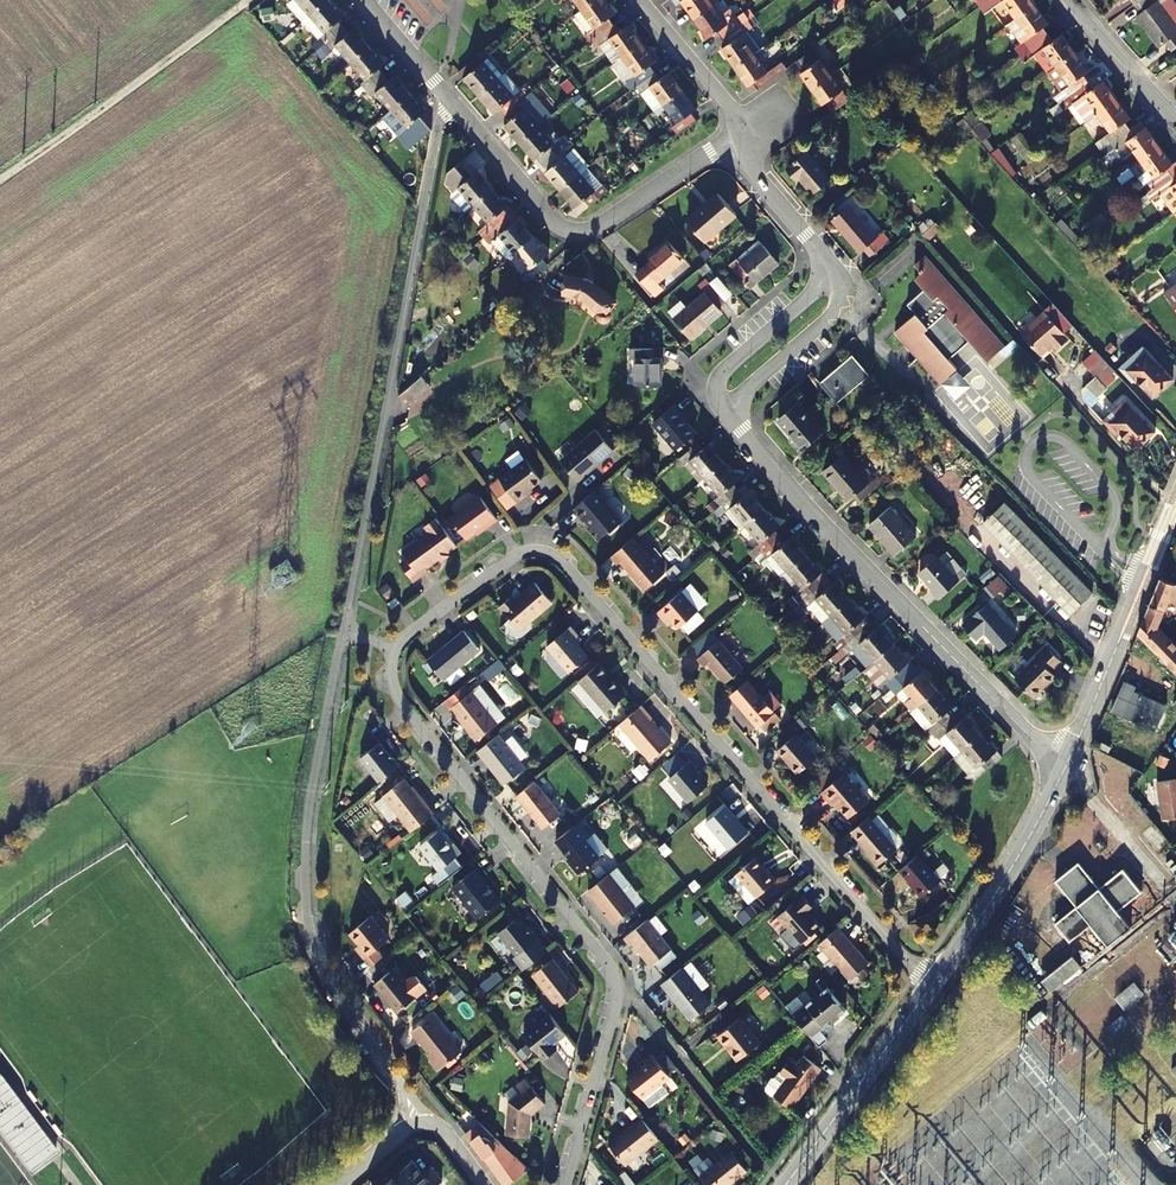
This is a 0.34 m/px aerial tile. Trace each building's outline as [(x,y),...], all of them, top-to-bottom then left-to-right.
[(329,0),(286,0),(288,3),(285,6),(301,24),(302,24),(329,0)] [(342,30),(337,24),(345,18),(329,0),(302,24),(317,41),(310,47),(316,53),(342,30)] [(597,24),(590,29),(587,32),(592,39),(616,21),(611,14),(618,10),(610,0),(592,0),(584,6),(597,24)] [(723,0),(688,0),(700,17),(719,3),(723,0)] [(851,1),(851,0),(830,0),(837,11),(851,1)] [(1018,20),(1037,6),(1033,0),(990,0),(981,7),(987,15),(1005,2),(1018,20)] [(1155,0),(1138,0),(1130,6),(1136,14),(1133,16),(1157,48),(1175,34),(1175,32),(1152,2),(1155,0)] [(719,3),(700,17),(714,36),(721,30),(726,36),(753,17),(759,12),(753,5),(741,13),(735,5),(726,12),(719,3)] [(584,6),(577,12),(590,29),(597,24),(584,6)] [(1018,20),(1032,38),(1024,44),(1015,52),(1019,57),(1051,35),(1046,28),(1051,24),(1037,6),(1018,20)] [(753,17),(726,36),(733,45),(727,50),(740,67),(759,52),(763,49),(751,32),(759,26),(753,17)] [(593,48),(600,43),(610,36),(623,55),(644,40),(631,20),(621,28),(616,21),(592,39),(588,42),(593,48)] [(1018,20),(1010,26),(1024,44),(1032,38),(1018,20)] [(316,53),(320,59),(334,46),(350,64),(370,47),(355,30),(347,36),(342,30),(316,53)] [(1019,57),(1024,64),(1034,57),(1043,51),(1055,68),(1075,53),(1063,36),(1056,41),(1051,35),(1019,57)] [(610,36),(600,43),(614,62),(623,55),(610,36)] [(644,40),(623,55),(631,65),(622,72),(628,79),(626,81),(631,87),(636,83),(655,69),(650,63),(657,58),(644,40)] [(365,81),(359,86),(365,93),(383,77),(378,71),(385,65),(370,47),(350,64),(365,81)] [(815,91),(834,76),(815,49),(799,61),(808,72),(804,75),(815,91)] [(1043,51),(1034,57),(1047,74),(1055,68),(1043,51)] [(497,79),(483,61),(486,58),(481,52),(456,73),(477,97),(497,79)] [(784,73),(791,67),(787,61),(773,71),(759,52),(740,67),(754,86),(759,82),(763,88),(784,73)] [(1055,68),(1069,85),(1060,92),(1051,99),(1056,105),(1090,81),(1085,74),(1088,71),(1075,53),(1055,68)] [(497,79),(501,76),(486,58),(483,61),(497,79)] [(636,83),(642,90),(651,83),(665,102),(685,86),(671,68),(661,76),(655,69),(636,83)] [(1055,68),(1047,74),(1060,92),(1069,85),(1055,68)] [(827,106),(831,103),(836,110),(852,99),(834,76),(815,91),(827,106)] [(390,111),(410,94),(395,77),(388,82),(383,77),(365,93),(370,98),(375,94),(390,111)] [(492,115),(498,109),(504,115),(521,100),(516,94),(513,97),(497,79),(477,97),(492,115)] [(1056,105),(1062,113),(1076,102),(1085,95),(1098,113),(1116,100),(1103,82),(1095,88),(1090,81),(1056,105)] [(651,83),(642,90),(656,109),(665,102),(651,83)] [(685,86),(665,102),(678,120),(673,124),(679,131),(699,117),(693,108),(698,105),(685,86)] [(407,140),(425,125),(419,119),(426,113),(410,94),(390,111),(406,129),(401,133),(407,140)] [(1085,95),(1076,102),(1090,119),(1098,113),(1085,95)] [(537,126),(522,108),(526,105),(521,100),(504,115),(508,120),(502,126),(517,144),(537,126)] [(1105,134),(1111,142),(1130,128),(1123,120),(1128,116),(1116,100),(1098,113),(1110,130),(1105,134)] [(543,122),(528,104),(526,105),(522,108),(537,126),(543,122)] [(961,120),(970,129),(977,124),(970,114),(961,120)] [(1135,151),(1141,158),(1160,145),(1141,119),(1130,128),(1111,142),(1103,147),(1108,154),(1118,147),(1126,158),(1135,151)] [(980,122),(977,124),(970,129),(976,136),(982,143),(991,135),(980,122)] [(544,163),(569,141),(564,135),(553,145),(537,126),(517,144),(538,168),(544,163)] [(578,174),(563,157),(574,148),(569,141),(544,163),(538,168),(558,192),(578,174)] [(1154,188),(1175,172),(1175,160),(1174,162),(1160,145),(1141,158),(1154,177),(1149,180),(1154,188)] [(991,152),(1012,176),(1020,170),(999,147),(991,152)] [(587,167),(589,165),(574,148),(563,157),(578,174),(587,167)] [(800,177),(813,193),(831,178),(809,151),(788,169),(797,179),(800,177)] [(1138,157),(1129,163),(1131,166),(1139,160),(1138,157)] [(1131,166),(1129,163),(1128,162),(1119,169),(1121,173),(1131,166)] [(471,207),(491,189),(476,172),(469,178),(458,164),(445,175),(444,184),(452,194),(456,190),(471,207)] [(594,193),(603,186),(587,167),(578,174),(594,193)] [(856,175),(860,181),(868,174),(864,168),(856,175)] [(1175,207),(1175,172),(1154,188),(1148,192),(1153,198),(1161,192),(1173,209),(1175,207)] [(604,186),(603,186),(594,193),(578,174),(558,192),(574,210),(584,201),(590,207),(609,192),(604,186)] [(486,225),(481,229),(485,234),(510,213),(491,189),(471,207),(486,225)] [(700,211),(684,224),(704,246),(732,222),(723,210),(713,199),(712,198),(699,209),(700,211)] [(833,218),(831,219),(859,252),(864,248),(870,256),(889,239),(883,232),(876,238),(847,205),(836,215),(835,214),(832,217),(833,218)] [(485,234),(491,240),(489,242),(504,260),(511,254),(531,236),(510,213),(485,234)] [(482,237),(487,244),(489,242),(491,240),(485,234),(482,237)] [(527,272),(522,276),(526,281),(544,266),(540,261),(547,255),(531,236),(511,254),(527,272)] [(777,265),(757,242),(727,266),(743,286),(747,290),(777,265)] [(633,279),(652,301),(661,294),(655,286),(683,262),(668,244),(655,255),(654,253),(645,260),(650,265),(633,279)] [(921,352),(915,358),(936,382),(956,364),(950,358),(969,342),(984,360),(1003,343),(973,310),(925,256),(913,267),(919,274),(913,279),(943,313),(939,315),(928,326),(922,318),(917,313),(907,321),(894,332),(905,345),(911,340),(921,352)] [(601,322),(604,321),(606,320),(607,310),(613,304),(598,289),(591,284),(583,281),(574,278),(565,276),(563,293),(564,294),(571,295),(577,298),(584,301),(596,309),(594,315),(595,318),(595,319),(596,321),(598,322),(599,322),(601,322)] [(1092,288),(1103,300),(1116,288),(1105,276),(1092,288)] [(712,306),(719,300),(702,279),(696,285),(702,294),(683,311),(676,303),(664,313),(687,339),(698,329),(697,327),(716,311),(712,306)] [(1163,288),(1175,307),(1175,279),(1163,288)] [(1069,339),(1044,310),(1030,323),(1030,328),(1022,335),(1040,355),(1051,346),(1055,351),(1069,339)] [(1075,329),(1087,342),(1099,331),(1087,318),(1075,329)] [(1103,360),(1115,349),(1099,331),(1087,342),(1103,360)] [(905,345),(915,358),(921,352),(911,340),(905,345)] [(1120,368),(1132,381),(1136,378),(1153,396),(1172,379),(1143,346),(1120,368)] [(628,357),(635,357),(652,357),(652,347),(629,347),(628,357)] [(822,384),(838,402),(872,373),(856,354),(822,384)] [(635,369),(634,384),(657,384),(657,365),(657,356),(652,357),(635,357),(635,369)] [(429,387),(419,375),(399,392),(398,394),(408,405),(429,387)] [(1137,445),(1156,428),(1127,395),(1099,419),(1111,434),(1120,426),(1137,445)] [(671,403),(650,422),(673,449),(693,432),(677,413),(679,412),(671,403)] [(822,432),(799,404),(785,416),(779,421),(792,435),(792,434),(804,448),(822,432)] [(614,452),(597,432),(561,462),(580,482),(614,452)] [(703,445),(697,450),(692,444),(675,460),(679,465),(683,462),(699,480),(719,462),(703,445)] [(843,455),(822,473),(831,483),(832,481),(848,498),(853,493),(858,500),(877,483),(871,477),(867,481),(843,455)] [(543,481),(527,460),(500,480),(518,503),(528,496),(526,493),(543,481)] [(735,480),(725,469),(719,462),(699,480),(714,498),(710,502),(715,507),(732,492),(728,487),(735,480)] [(894,477),(899,484),(907,478),(901,471),(894,477)] [(732,492),(715,507),(724,519),(750,498),(745,492),(744,493),(739,486),(732,492)] [(622,523),(595,491),(581,503),(573,510),(584,523),(585,521),(591,529),(588,531),(598,542),(610,532),(610,533),(622,523)] [(498,521),(481,498),(451,519),(467,540),(488,524),(490,526),(498,521)] [(741,526),(759,509),(750,498),(724,519),(735,531),(741,526)] [(983,525),(1070,615),(1091,595),(1004,505),(983,525)] [(869,525),(894,556),(916,538),(891,507),(869,525)] [(759,509),(741,526),(755,544),(744,554),(749,560),(751,559),(774,537),(770,532),(775,528),(759,509)] [(457,546),(437,518),(424,527),(429,534),(403,552),(408,560),(401,565),(413,582),(428,571),(427,568),(457,546)] [(774,537),(751,559),(758,567),(762,563),(775,578),(778,576),(802,555),(787,538),(779,544),(774,537)] [(664,574),(633,539),(621,549),(611,558),(617,565),(620,563),(644,591),(664,574)] [(799,600),(823,580),(802,555),(778,576),(793,594),(785,602),(790,608),(792,607),(799,600)] [(930,591),(928,593),(937,602),(964,578),(959,572),(950,579),(932,561),(916,575),(930,591)] [(1007,597),(1012,592),(999,578),(985,589),(994,599),(1002,592),(1007,597)] [(1150,604),(1164,610),(1165,610),(1170,597),(1175,602),(1175,584),(1161,578),(1150,604)] [(823,580),(799,600),(819,623),(846,599),(831,582),(827,585),(823,580)] [(552,603),(535,583),(512,603),(509,599),(499,607),(519,631),(552,603)] [(697,613),(680,593),(658,612),(669,625),(672,623),(677,629),(697,613)] [(400,602),(396,597),(388,603),(392,608),(400,602)] [(840,644),(866,622),(846,599),(819,623),(833,641),(829,644),(833,650),(840,644)] [(819,623),(799,600),(792,607),(811,630),(819,623)] [(965,624),(978,638),(987,631),(1002,647),(1017,634),(1002,619),(988,604),(965,624)] [(1150,604),(1145,616),(1157,629),(1164,610),(1150,604)] [(1139,633),(1175,672),(1175,649),(1157,629),(1145,616),(1139,633)] [(866,622),(840,644),(845,650),(854,643),(869,660),(889,643),(868,619),(866,622)] [(581,640),(570,627),(546,647),(569,673),(588,657),(577,644),(581,640)] [(480,650),(464,630),(447,644),(448,645),(438,653),(437,652),(427,660),(444,680),(480,650)] [(742,669),(719,642),(698,659),(704,667),(708,664),(725,684),(742,669)] [(869,660),(854,643),(845,650),(860,669),(863,666),(869,660)] [(885,678),(879,684),(876,687),(881,692),(885,688),(902,673),(898,668),(905,661),(889,643),(869,660),(885,678)] [(1036,660),(1014,681),(1031,699),(1054,677),(1050,673),(1060,663),(1046,648),(1035,659),(1036,660)] [(863,666),(879,684),(885,678),(869,660),(863,666)] [(617,686),(598,664),(579,681),(605,712),(628,693),(620,684),(617,686)] [(902,673),(885,688),(891,695),(893,694),(906,709),(912,703),(914,705),(934,688),(919,670),(908,680),(902,673)] [(836,693),(844,704),(862,691),(854,680),(836,693)] [(774,713),(747,681),(742,685),(729,696),(757,728),(774,713)] [(1156,728),(1166,707),(1131,691),(1133,686),(1127,684),(1119,702),(1117,701),(1112,711),(1124,717),(1126,714),(1156,728)] [(914,705),(909,710),(925,729),(920,733),(924,738),(929,734),(947,718),(943,713),(951,707),(934,688),(914,705)] [(497,724),(472,691),(451,708),(465,727),(466,726),(468,726),(470,729),(470,731),(469,731),(476,741),(497,724)] [(652,719),(641,706),(619,725),(650,761),(671,743),(651,720),(652,719)] [(947,718),(929,734),(935,740),(941,735),(956,751),(977,733),(957,710),(947,718)] [(989,765),(991,763),(998,757),(994,751),(993,752),(977,733),(956,751),(950,757),(965,775),(963,776),(968,783),(989,765)] [(525,768),(499,734),(477,751),(504,785),(525,768)] [(816,758),(795,734),(776,751),(796,774),(816,758)] [(941,735),(935,740),(950,757),(956,751),(941,735)] [(379,782),(400,765),(394,757),(392,758),(380,743),(360,758),(379,782)] [(696,769),(690,761),(669,780),(689,803),(707,787),(694,771),(696,769)] [(866,802),(842,774),(820,793),(831,806),(834,803),(847,818),(866,802)] [(420,799),(405,779),(383,796),(412,831),(434,814),(422,798),(420,799)] [(1155,783),(1162,821),(1175,819),(1175,780),(1155,783)] [(560,814),(534,782),(516,796),(542,829),(560,814)] [(747,833),(725,807),(705,823),(728,850),(747,833)] [(895,850),(867,817),(862,822),(850,832),(871,856),(869,857),(877,866),(895,850)] [(599,857),(574,826),(555,841),(573,863),(572,867),(576,871),(580,872),(580,873),(599,857)] [(450,845),(439,831),(419,846),(439,870),(461,852),(453,843),(450,845)] [(938,882),(916,856),(902,867),(899,871),(914,888),(912,889),(920,898),(938,882)] [(765,871),(754,858),(736,874),(756,897),(776,880),(767,869),(765,871)] [(1130,878),(1122,868),(1100,886),(1082,862),(1070,872),(1058,881),(1077,904),(1054,923),(1069,942),(1091,925),(1108,945),(1131,926),(1118,910),(1141,892),(1130,878)] [(483,876),(476,867),(453,886),(477,918),(500,900),(482,877),(483,876)] [(634,907),(608,874),(587,891),(613,924),(634,907)] [(812,908),(801,896),(777,917),(801,944),(820,927),(807,913),(812,908)] [(388,938),(370,916),(350,932),(361,947),(358,949),(364,957),(388,938)] [(530,933),(518,917),(498,933),(516,956),(537,940),(532,932),(530,933)] [(671,949),(647,919),(624,938),(630,945),(632,944),(650,965),(671,949)] [(867,964),(837,928),(818,945),(848,980),(867,964)] [(1073,957),(1042,981),(1050,992),(1081,967),(1073,957)] [(578,991),(552,959),(532,975),(558,1007),(578,991)] [(416,996),(393,968),(375,983),(388,1000),(389,999),(390,999),(393,1002),(393,1004),(392,1004),(397,1011),(416,996)] [(710,1004),(681,968),(660,984),(689,1020),(710,1004)] [(1115,1000),(1123,1008),(1140,993),(1132,984),(1115,1000)] [(845,1010),(826,988),(792,1016),(800,1025),(818,1047),(825,1041),(826,1040),(826,1039),(826,1038),(825,1037),(820,1031),(845,1010)] [(1041,1011),(1026,1022),(1031,1028),(1046,1017),(1041,1011)] [(461,1052),(431,1014),(411,1030),(433,1057),(429,1060),(438,1070),(461,1052)] [(565,1034),(549,1014),(523,1035),(543,1060),(556,1049),(552,1044),(565,1034)] [(1121,1015),(1108,1026),(1114,1033),(1127,1022),(1121,1015)] [(759,1043),(740,1018),(719,1034),(729,1046),(727,1048),(737,1060),(759,1043)] [(669,1076),(651,1053),(642,1060),(644,1062),(625,1078),(641,1098),(669,1076)] [(820,1069),(802,1055),(795,1065),(787,1060),(774,1078),(770,1078),(764,1087),(764,1091),(790,1109),(820,1069)] [(59,1153),(1,1073),(0,1073),(0,1120),(7,1115),(11,1121),(20,1115),(28,1125),(24,1128),(29,1135),(27,1137),(34,1146),(31,1148),(35,1154),(25,1161),(33,1172),(59,1153)] [(543,1102),(525,1078),(516,1085),(521,1091),(509,1101),(505,1134),(528,1136),(530,1119),(529,1118),(529,1113),(543,1102)] [(658,1138),(641,1117),(608,1144),(624,1165),(658,1138)] [(471,1123),(463,1128),(468,1136),(501,1183),(525,1167),(514,1156),(512,1158),(501,1144),(482,1125),(476,1119),(471,1123)] [(699,1176),(706,1184),(727,1184),(746,1170),(731,1151),(714,1165),(706,1155),(702,1155),(690,1164),(699,1176)] [(431,1167),(423,1173),(413,1161),(390,1180),(394,1184),(435,1184),(441,1180),(431,1167)]
